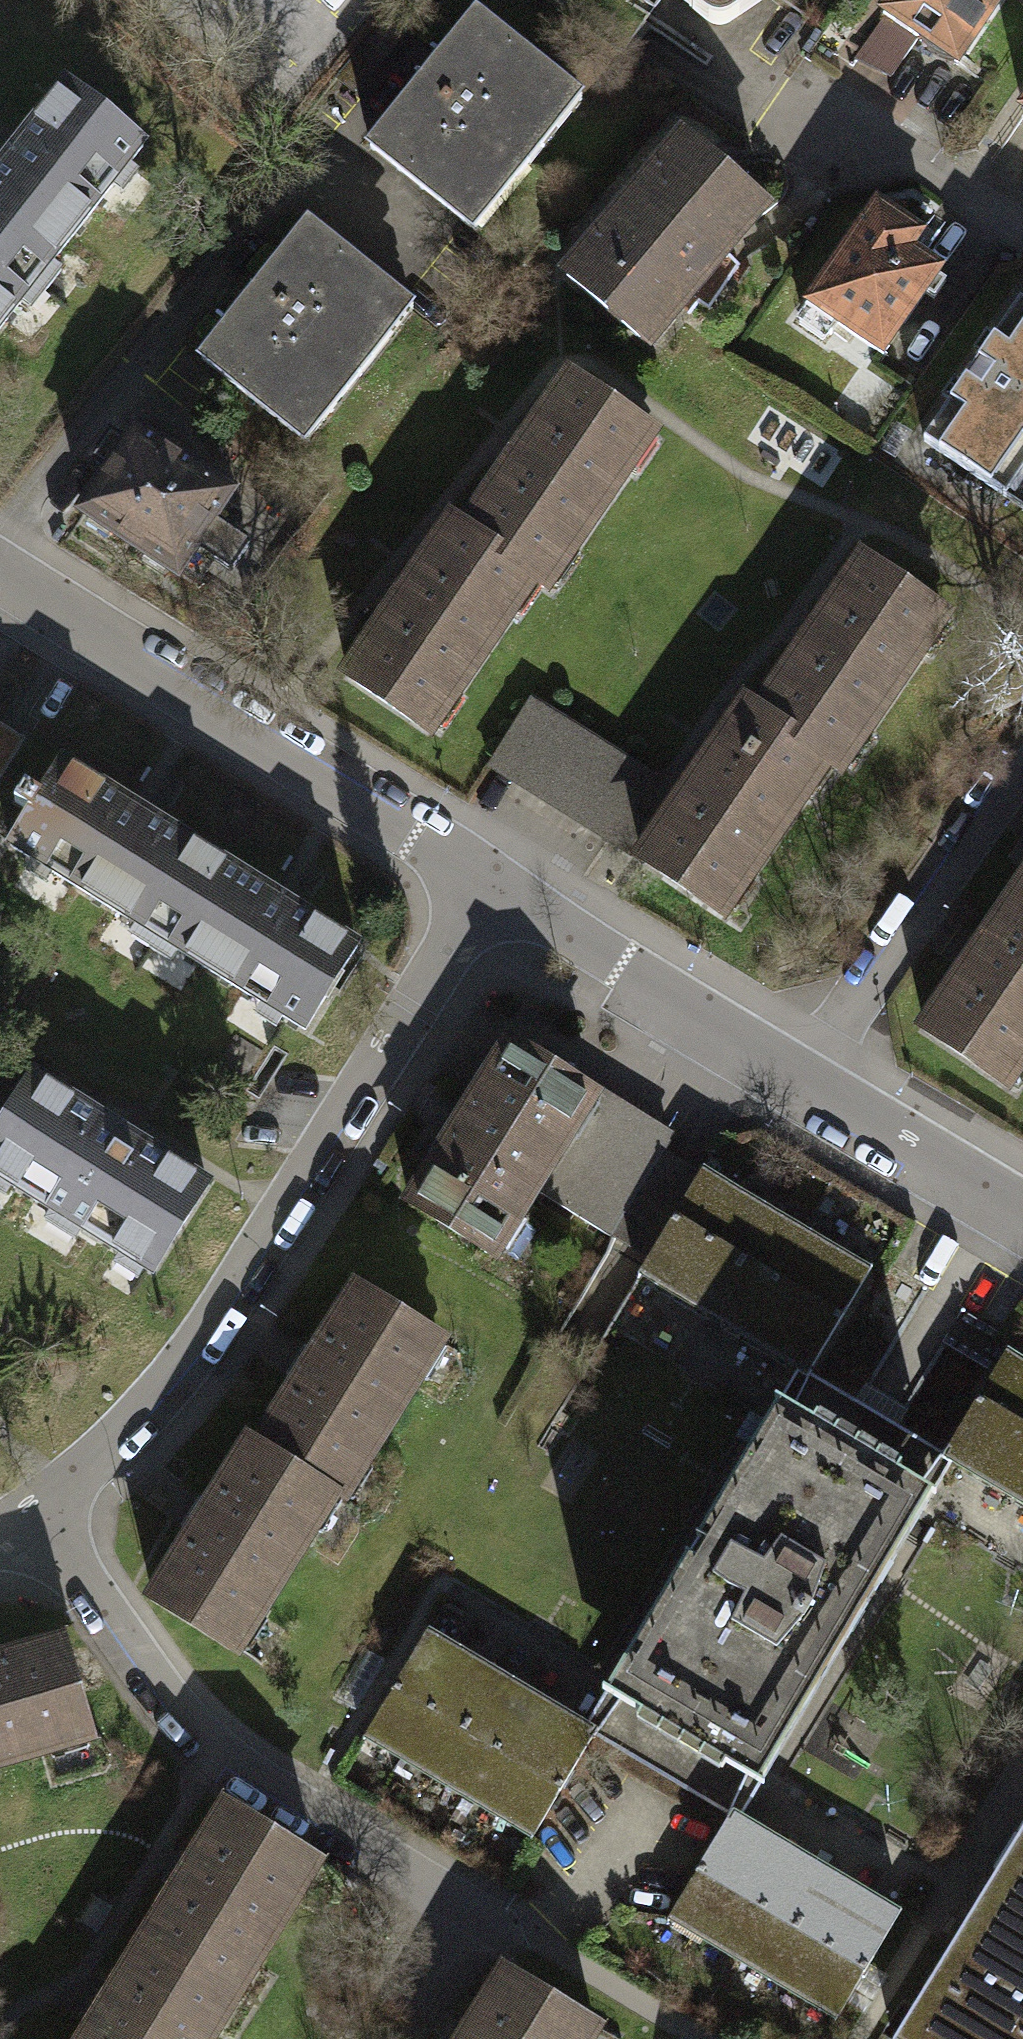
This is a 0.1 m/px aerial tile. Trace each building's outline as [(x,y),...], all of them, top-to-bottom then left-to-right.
[(718,30),(759,0),(677,0),(718,30)] [(861,48),(890,73),(921,31),(962,61),(1003,0),(894,0),(861,48)] [(369,144),(462,219),(502,170),(513,180),(538,149),(526,139),(567,90),(475,15),(369,144)] [(0,165),(0,257),(34,285),(138,147),(67,84),(0,165)] [(570,277),(635,333),(657,308),(668,318),(688,295),(701,306),(739,263),(723,250),(761,207),(687,143),(570,277)] [(878,209),(802,314),(828,334),(836,324),(876,353),(936,270),(907,249),(916,237),(878,209)] [(310,225),(201,358),(291,431),(333,380),(346,390),(371,359),(359,349),(401,299),(310,225)] [(34,285),(0,257),(0,328),(34,285)] [(1022,463),(1022,311),(1018,308),(925,439),(1002,493),(1022,463)] [(467,534),(530,576),(543,585),(648,429),(572,377),(467,534)] [(172,573),(228,494),(133,432),(78,516),(172,573)] [(530,576),(467,534),(451,524),(347,678),(425,731),(530,576)] [(757,714),(822,758),(834,766),(938,612),(862,560),(757,714)] [(649,779),(530,699),(492,756),(611,836),(649,779)] [(822,758),(757,714),(745,706),(681,801),(642,857),(641,859),(719,911),(822,758)] [(13,733),(0,725),(0,753),(13,733)] [(0,753),(0,837),(8,842),(58,762),(13,733),(0,753)] [(158,935),(206,857),(58,762),(8,842),(158,935)] [(664,789),(649,779),(611,836),(625,845),(642,857),(681,801),(664,789)] [(206,857),(158,935),(305,1030),(356,945),(206,857)] [(1022,909),(1022,884),(1011,901),(1022,909)] [(1011,901),(924,1032),(1006,1086),(1022,1061),(1022,909),(1011,901)] [(670,1141),(503,1041),(458,1115),(405,1202),(493,1255),(533,1189),(612,1237),(663,1152),(670,1141)] [(0,1124),(0,1178),(153,1269),(208,1179),(110,1121),(30,1073),(0,1124)] [(650,1259),(700,1175),(677,1161),(663,1152),(612,1237),(626,1245),(650,1259)] [(673,1292),(732,1191),(700,1175),(650,1259),(640,1276),(655,1283),(673,1292)] [(706,1310),(767,1211),(732,1191),(673,1292),(690,1302),(706,1310)] [(739,1327),(797,1229),(767,1211),(706,1310),(724,1320),(739,1327)] [(773,1349),(830,1252),(797,1229),(739,1327),(756,1338),(773,1349)] [(830,1252),(773,1349),(788,1358),(806,1370),(864,1271),(830,1252)] [(258,1447),(327,1493),(337,1499),(436,1336),(355,1287),(304,1371),(258,1447)] [(979,1473),(1022,1401),(1022,1363),(1006,1352),(945,1452),(958,1460),(979,1473)] [(783,1411),(829,1437),(850,1402),(804,1375),(783,1411)] [(1010,1492),(1022,1471),(1022,1401),(979,1473),(997,1484),(1010,1492)] [(923,1492),(912,1486),(864,1458),(829,1437),(783,1411),(768,1402),(689,1538),(701,1545),(690,1564),(678,1557),(599,1694),(614,1703),(752,1783),(923,1492)] [(829,1437),(864,1458),(885,1422),(850,1402),(829,1437)] [(933,1450),(885,1422),(864,1458),(912,1486),(933,1450)] [(327,1493),(258,1447),(250,1442),(203,1519),(153,1602),(232,1650),(327,1493)] [(1010,1492),(1022,1500),(1022,1471),(1010,1492)] [(363,1733),(396,1753),(457,1652),(441,1643),(423,1632),(363,1733)] [(90,1734),(64,1642),(0,1661),(0,1760),(90,1734)] [(396,1753),(433,1772),(493,1674),(474,1662),(457,1652),(396,1753)] [(381,1675),(363,1664),(345,1693),(362,1704),(381,1675)] [(433,1772),(465,1791),(524,1693),(508,1683),(493,1674),(433,1772)] [(465,1791),(501,1811),(559,1713),(540,1703),(524,1693),(465,1791)] [(578,1724),(559,1713),(501,1811),(534,1835),(595,1734),(578,1724)] [(139,1936),(220,1987),(237,1961),(244,1966),(293,1890),(282,1884),(303,1851),(224,1802),(181,1870),(139,1936)] [(667,1914),(700,1933),(761,1833),(740,1820),(727,1813),(667,1914)] [(894,2036),(900,2038),(1022,2038),(1022,1829),(894,2036)] [(700,1933),(737,1953),(798,1855),(777,1843),(761,1833),(700,1933)] [(737,1953),(769,1972),(828,1874),(813,1865),(798,1855),(737,1953)] [(769,1972),(805,1992),(863,1893),(840,1881),(828,1874),(769,1972)] [(878,1903),(863,1893),(805,1992),(838,2016),(899,1915),(878,1903)] [(139,1936),(99,2003),(78,2038),(205,2038),(211,2028),(201,2016),(220,1987),(139,1936)] [(458,2038),(568,2038),(582,2015),(500,1967),(458,2038)] [(888,1979),(873,1970),(854,2000),(869,2009),(888,1979)]
